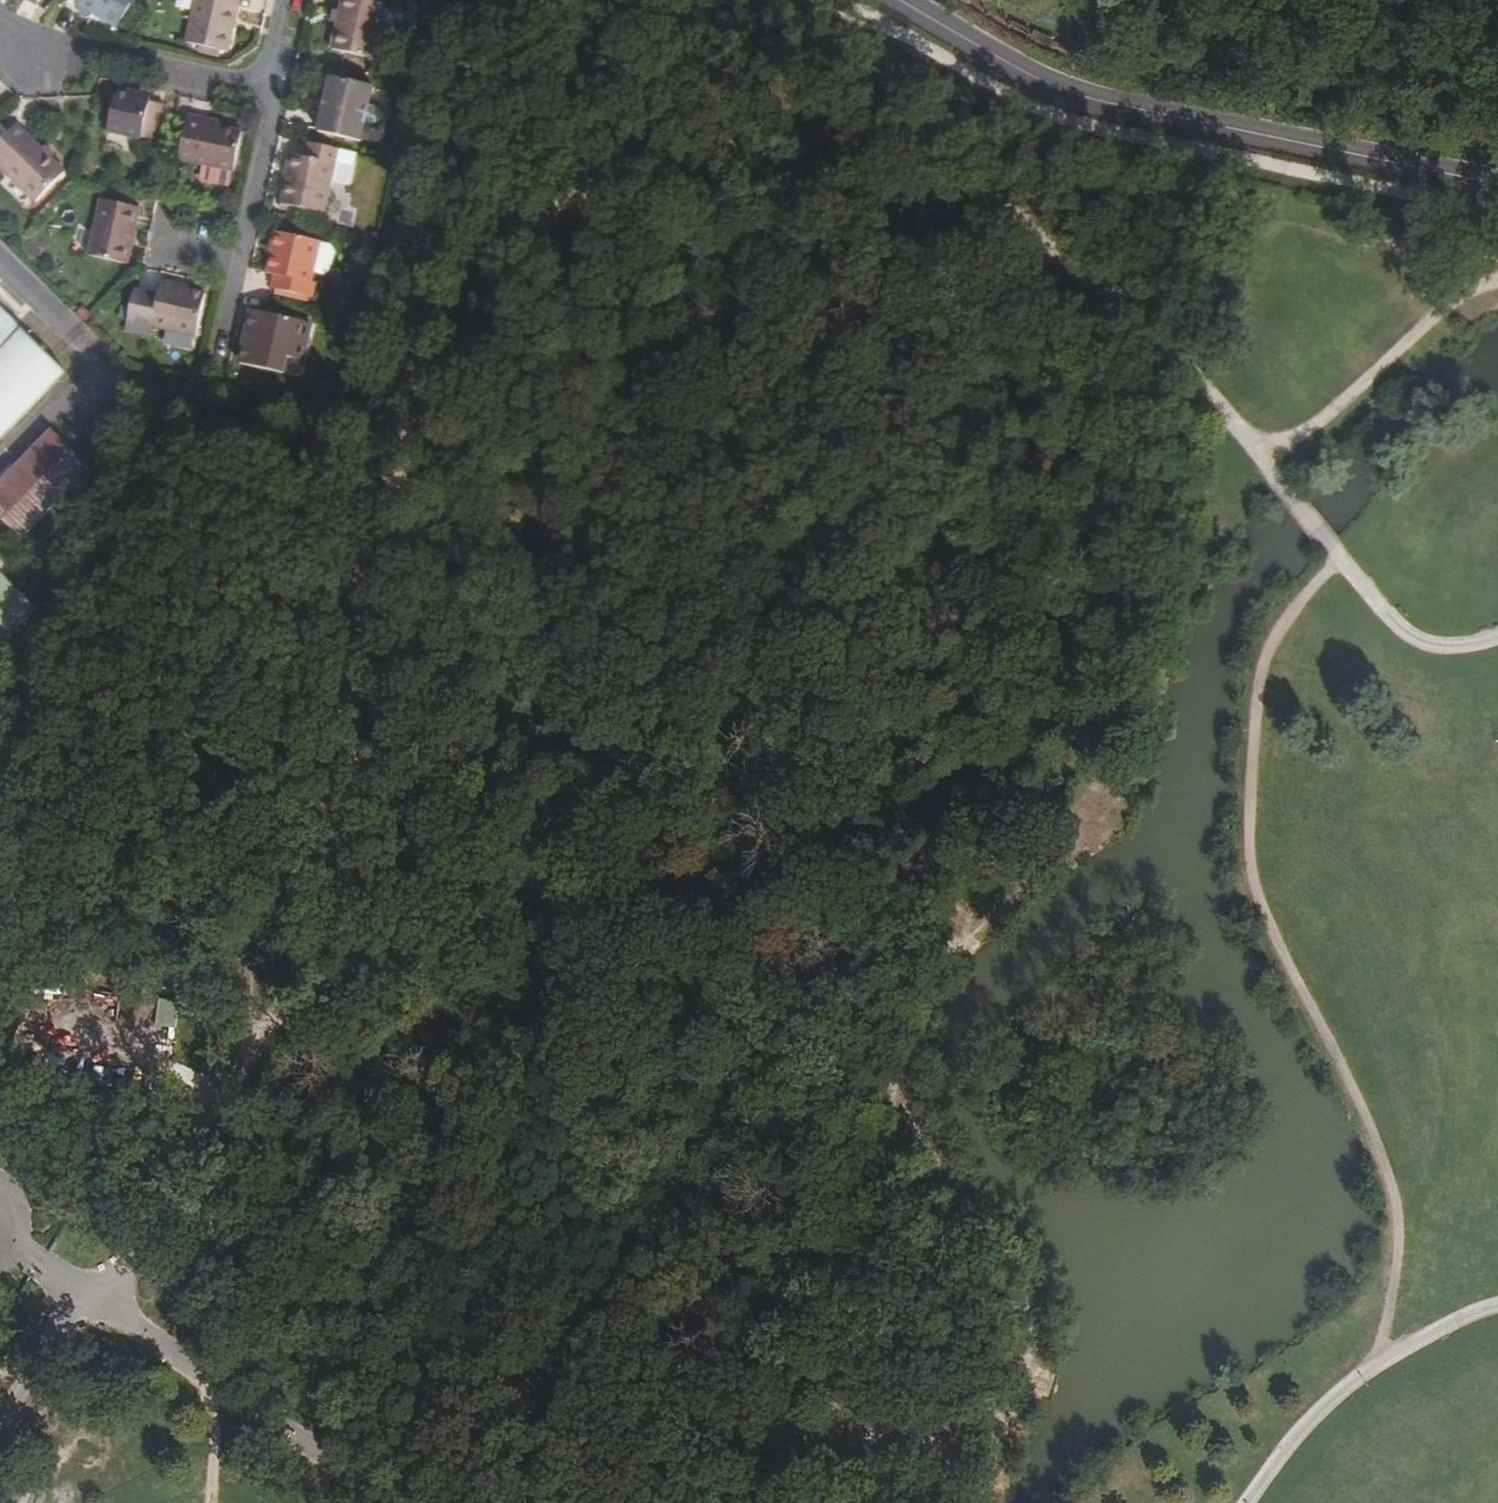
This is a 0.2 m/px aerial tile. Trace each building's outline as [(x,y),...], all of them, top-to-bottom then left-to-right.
[(68,4),(93,20),(94,17),(117,30),(135,0),(70,0),(68,4)] [(233,0),(196,0),(186,44),(229,54),(235,24),(227,23),(233,0)] [(235,24),(241,0),(233,0),(227,23),(235,24)] [(331,50),(372,60),(385,5),(366,0),(343,0),(331,50)] [(363,142),(367,123),(371,105),(375,87),(334,77),(329,100),(326,111),(321,132),(363,142)] [(110,131),(145,139),(147,130),(161,134),(167,106),(152,102),(152,100),(119,92),(110,131)] [(371,105),(367,123),(376,125),(383,123),(385,115),(379,107),(371,105)] [(207,127),(208,122),(190,118),(181,161),(205,167),(234,174),(235,174),(244,136),(221,130),(207,127)] [(222,125),(208,122),(207,127),(221,130),(222,125)] [(50,160),(41,151),(16,127),(0,144),(0,171),(36,206),(66,175),(50,160)] [(147,130),(145,139),(159,142),(161,134),(147,130)] [(303,157),(299,156),(293,178),(290,177),(283,204),(284,204),(327,214),(335,182),(343,150),(307,142),(303,157)] [(45,147),(41,151),(50,160),(54,156),(45,147)] [(343,150),(335,182),(351,186),(359,154),(343,150)] [(286,176),(290,177),(293,178),(299,156),(292,154),(286,176)] [(128,264),(140,208),(99,199),(87,255),(128,264)] [(283,209),(326,218),(327,214),(284,204),(283,209)] [(312,296),(315,283),(311,282),(321,241),(279,231),(269,272),(276,274),(272,286),(312,296)] [(181,286),(161,282),(158,297),(134,292),(127,324),(150,330),(150,331),(195,341),(206,295),(180,290),(181,286)] [(287,374),(291,358),(301,360),(310,322),(252,309),(239,364),(287,374)] [(63,380),(0,316),(0,441),(63,380)] [(87,477),(49,439),(0,488),(0,528),(18,546),(87,477)] [(34,591),(50,575),(39,564),(23,580),(34,591)] [(34,622),(0,590),(0,657),(34,622)]
